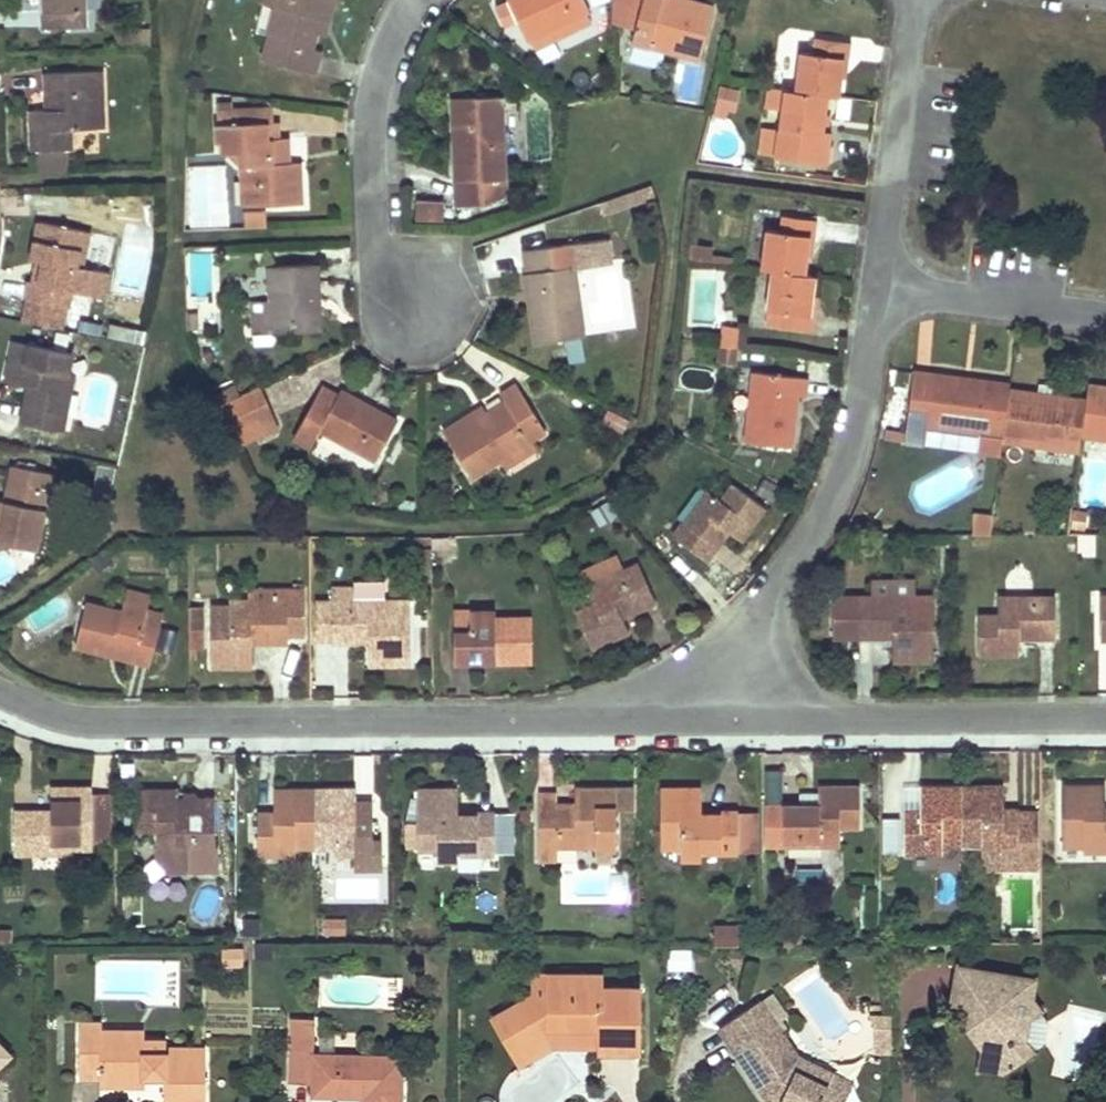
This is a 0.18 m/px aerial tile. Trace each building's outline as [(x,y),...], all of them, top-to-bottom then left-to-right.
[(84,0),(49,0),(49,28),(85,26),(84,0)] [(335,0),(279,0),(277,7),(265,62),(317,73),(323,52),(315,50),(319,33),(322,20),(329,21),(335,0)] [(507,32),(520,26),(528,41),(593,11),(587,0),(512,0),(496,7),(507,32)] [(614,27),(635,33),(644,0),(614,0),(613,3),(614,27)] [(635,33),(633,41),(702,59),(715,7),(689,0),(644,0),(635,33)] [(327,35),(329,21),(322,20),(319,33),(327,35)] [(851,60),(853,43),(817,39),(815,55),(801,54),(796,92),(828,96),(829,96),(839,97),(841,78),(843,60),(851,60)] [(849,68),(851,60),(843,60),(841,78),(847,79),(849,68)] [(103,73),(50,75),(52,111),(34,111),(35,123),(36,152),(68,151),(73,150),(72,131),(105,129),(103,73)] [(735,89),(720,86),(715,119),(730,121),(735,89)] [(786,90),(770,88),(768,108),(783,110),(781,122),(777,156),(828,162),(831,139),(832,130),(825,130),(829,96),(828,96),(796,92),(786,90)] [(509,194),(504,96),(453,99),(454,116),(457,116),(459,143),(455,143),(458,204),(488,202),(509,194)] [(275,122),(275,107),(232,109),(232,124),(275,122)] [(243,165),(245,206),(302,204),(301,162),(290,163),(289,138),(276,139),(275,122),(232,124),(232,109),(231,109),(218,110),(220,154),(225,154),(231,154),(243,165)] [(777,156),(781,122),(767,120),(762,154),(777,156)] [(36,166),(68,165),(68,151),(36,152),(36,166)] [(653,187),(609,202),(613,214),(657,201),(653,187)] [(89,218),(94,199),(77,195),(73,215),(89,218)] [(45,197),(43,210),(70,215),(72,202),(45,197)] [(442,205),(414,206),(415,224),(442,223),(442,205)] [(267,213),(245,213),(246,229),(268,227),(267,213)] [(815,241),(818,222),(781,217),(779,232),(767,231),(763,269),(773,270),(804,275),(807,257),(809,240),(815,241)] [(87,254),(91,235),(41,224),(37,243),(33,260),(42,261),(38,284),(32,283),(28,299),(68,308),(72,290),(103,297),(108,274),(80,268),(83,253),(87,254)] [(522,253),(537,344),(564,340),(582,337),(585,336),(574,267),(612,261),(609,242),(578,247),(577,244),(522,253)] [(711,263),(712,248),(692,246),(691,261),(711,263)] [(251,304),(252,334),(321,331),(319,264),(271,265),(272,303),(251,304)] [(804,275),(773,270),(768,310),(771,310),(781,312),(779,328),(814,333),(815,322),(816,313),(811,312),(813,296),(816,277),(804,275)] [(779,328),(781,312),(771,310),(769,327),(779,328)] [(199,314),(187,314),(189,330),(200,331),(199,314)] [(741,330),(722,328),(719,344),(738,347),(741,330)] [(582,337),(564,340),(568,363),(586,360),(582,337)] [(70,375),(74,355),(15,343),(11,365),(8,382),(33,387),(25,423),(64,431),(74,376),(70,375)] [(738,347),(719,344),(717,363),(736,366),(738,347)] [(82,378),(86,357),(74,355),(70,375),(74,376),(82,378)] [(951,375),(913,371),(906,432),(905,443),(925,445),(928,427),(983,433),(981,452),(1002,454),(1003,443),(1010,389),(1011,383),(991,381),(990,387),(961,383),(961,377),(951,375)] [(808,381),(752,373),(744,442),(792,447),(796,412),(798,397),(807,398),(808,381)] [(991,381),(961,377),(961,383),(990,387),(991,381)] [(1067,396),(1069,383),(1040,379),(1038,392),(1037,397),(1050,399),(1067,402),(1067,396)] [(485,408),(445,433),(472,478),(500,461),(533,440),(547,431),(518,383),(501,394),(505,401),(487,412),(485,408)] [(1079,453),(1105,456),(1105,386),(1104,386),(1088,384),(1086,399),(1079,453)] [(377,462),(399,422),(342,391),(339,396),(322,387),(294,437),(311,446),(320,430),(377,462)] [(1038,392),(1010,389),(1003,443),(1079,453),(1086,399),(1067,396),(1067,402),(1050,399),(1037,397),(1038,392)] [(274,420),(260,390),(219,408),(234,438),(274,420)] [(632,422),(609,410),(604,422),(625,434),(632,422)] [(274,420),(234,438),(238,448),(279,430),(274,420)] [(905,443),(906,432),(886,429),(885,440),(905,443)] [(533,440),(500,461),(505,468),(538,448),(533,440)] [(0,501),(0,541),(38,549),(53,474),(13,466),(7,503),(0,501)] [(726,504),(709,492),(676,538),(707,561),(723,540),(729,531),(742,541),(765,509),(737,488),(726,504)] [(1075,513),(1073,529),(1088,531),(1090,515),(1075,513)] [(991,534),(993,517),(973,514),(973,535),(991,534)] [(457,554),(457,542),(438,543),(439,555),(457,554)] [(588,589),(625,572),(617,556),(581,573),(588,589)] [(595,602),(576,612),(593,648),(619,636),(630,630),(623,616),(657,601),(640,565),(625,572),(588,589),(595,602)] [(903,597),(914,597),(914,583),(872,583),(872,598),(903,597)] [(213,609),(213,667),(238,667),(252,667),(252,643),(288,643),(288,638),(304,637),(303,591),(250,592),(250,603),(232,603),(232,609),(213,609)] [(334,604),(314,604),(314,624),(314,642),(371,640),(371,665),(412,665),(410,601),(354,602),(353,592),(334,591),(334,604)] [(87,605),(78,647),(103,653),(116,656),(117,653),(153,661),(161,627),(146,624),(148,613),(152,597),(128,592),(123,613),(87,605)] [(1000,617),(979,617),(979,656),(1006,657),(1020,657),(1020,642),(1057,642),(1057,596),(999,596),(1000,617)] [(872,598),(857,598),(857,634),(895,634),(895,660),(910,659),(936,659),(936,597),(914,597),(903,597),(872,598)] [(192,611),(191,632),(202,632),(203,611),(192,611)] [(473,624),(473,613),(458,612),(458,624),(473,624)] [(161,627),(163,616),(148,613),(146,624),(161,627)] [(499,664),(533,665),(535,620),(497,619),(497,614),(473,613),(473,624),(458,624),(456,662),(499,664)] [(779,772),(765,774),(767,798),(781,797),(779,772)] [(1105,786),(1093,786),(1063,787),(1064,846),(1084,846),(1085,850),(1105,850),(1105,812),(1105,786)] [(830,787),(821,787),(821,807),(768,807),(768,843),(841,843),(841,827),(862,827),(861,787),(830,787)] [(922,788),(921,803),(922,803),(921,813),(904,814),(905,851),(944,851),(944,844),(962,845),(961,787),(934,788),(922,788)] [(994,787),(961,787),(962,845),(983,844),(984,852),(1042,851),(1042,812),(1003,813),(1003,787),(994,787)] [(703,814),(701,788),(691,788),(661,788),(661,847),(681,846),(681,857),(703,857),(703,852),(739,852),(739,813),(703,814)] [(51,816),(15,816),(16,853),(74,853),(74,848),(93,848),(93,843),(93,794),(93,789),(72,789),(51,789),(51,816)] [(459,815),(458,790),(439,790),(418,789),(417,821),(406,822),(405,848),(418,848),(418,850),(439,849),(438,861),(460,860),(460,854),(496,853),(495,814),(459,815)] [(167,790),(137,790),(137,824),(157,825),(159,863),(169,874),(215,874),(215,810),(179,809),(179,790),(167,790)] [(297,848),(316,847),(317,790),(279,790),(275,790),(275,817),(259,816),(259,856),(297,856),(297,848)] [(343,790),(317,790),(316,847),(336,847),(336,855),(355,855),(355,869),(383,869),(384,843),(374,842),(374,816),(357,816),(357,790),(343,790)] [(557,795),(540,795),(539,861),(559,861),(559,847),(559,841),(577,841),(577,848),(597,848),(618,848),(618,812),(635,812),(635,791),(592,790),(577,790),(578,807),(558,807),(557,795)] [(110,843),(110,793),(93,794),(93,843),(110,843)] [(921,813),(922,803),(921,803),(905,803),(904,814),(921,813)] [(618,848),(597,848),(597,859),(618,859),(618,848)] [(1042,851),(984,852),(984,871),(1042,871),(1042,851)] [(355,855),(336,855),(337,869),(355,869),(355,855)] [(348,920),(324,919),(325,935),(347,935),(348,920)] [(740,928),(717,928),(717,947),(739,947),(740,928)] [(784,932),(784,946),(804,945),(804,933),(784,932)] [(244,950),(222,950),(222,969),(244,968),(244,950)] [(690,971),(692,951),(670,950),(669,970),(690,971)] [(1036,982),(959,969),(952,1007),(969,1010),(989,1014),(986,1033),(982,1054),(1005,1057),(1013,1068),(1032,1056),(1025,1045),(1029,1023),(1041,1016),(1033,1002),(1036,982)] [(603,981),(548,980),(548,996),(535,997),(505,1015),(523,1045),(549,1032),(603,1032),(603,1049),(603,1056),(642,1055),(643,995),(603,995),(603,981)] [(548,980),(535,980),(535,997),(548,996),(548,980)] [(759,1003),(720,1028),(739,1056),(736,1058),(762,1098),(770,1094),(776,1100),(778,1101),(844,1101),(846,1097),(827,1088),(832,1076),(795,1058),(759,1003)] [(989,1014),(969,1010),(967,1030),(986,1033),(989,1014)] [(549,1032),(523,1045),(505,1015),(495,1021),(522,1066),(556,1049),(582,1049),(603,1049),(603,1032),(549,1032)] [(890,1053),(890,1017),(867,1018),(875,1029),(875,1059),(890,1060),(890,1053)] [(99,1030),(99,1023),(79,1023),(78,1080),(99,1080),(99,1088),(143,1089),(143,1082),(143,1078),(163,1078),(163,1083),(163,1101),(203,1101),(204,1048),(164,1048),(164,1041),(143,1041),(99,1040),(99,1030)] [(316,1024),(291,1023),(290,1085),(315,1085),(315,1099),(348,1099),(365,1099),(365,1101),(404,1101),(404,1058),(315,1057),(316,1024)] [(143,1030),(99,1030),(99,1040),(143,1041),(143,1030)] [(12,1055),(0,1043),(0,1066),(12,1055)] [(500,1098),(503,1101),(557,1101),(580,1082),(554,1052),(500,1098)] [(1005,1057),(982,1054),(980,1072),(989,1074),(1000,1076),(1013,1068),(1005,1057)] [(852,1085),(832,1076),(827,1088),(846,1097),(852,1085)] [(762,1098),(766,1101),(778,1101),(776,1100),(770,1094),(762,1098)]
